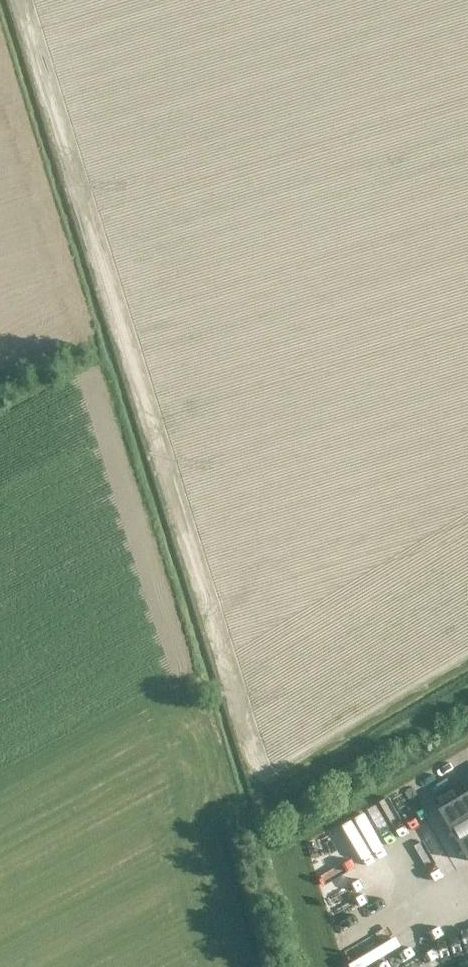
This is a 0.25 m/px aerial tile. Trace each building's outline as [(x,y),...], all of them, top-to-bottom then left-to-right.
[(437,810),(467,861),(467,791),(437,810)] [(392,932),(371,941),(365,930),(341,941),(352,966),(380,966),(375,955),(398,945),(392,932)]
